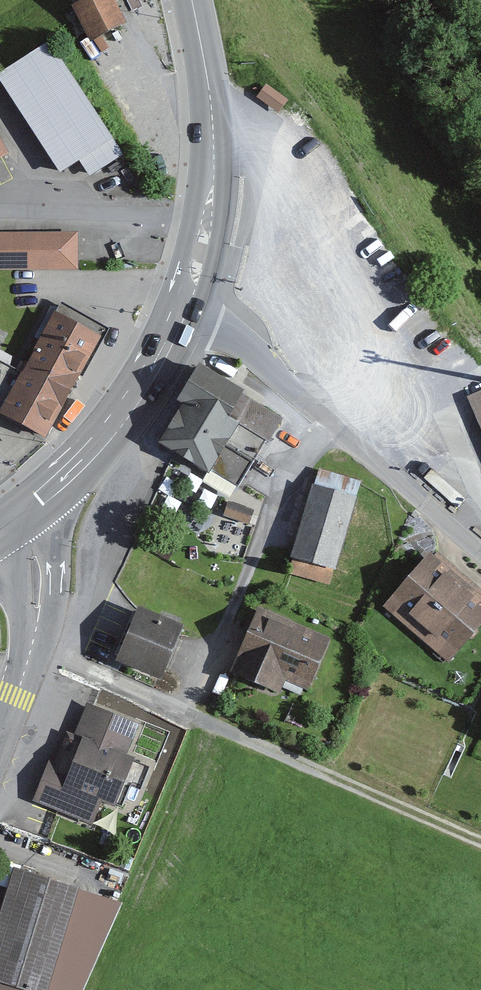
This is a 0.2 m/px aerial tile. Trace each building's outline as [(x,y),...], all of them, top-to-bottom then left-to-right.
[(97,0),(76,11),(90,40),(127,22),(116,0),(97,0)] [(50,40),(0,72),(0,79),(61,174),(81,161),(90,175),(123,154),(50,40)] [(77,233),(0,233),(0,268),(77,268),(77,233)] [(61,303),(22,373),(0,360),(0,414),(46,439),(108,328),(61,303)] [(243,390),(199,363),(188,380),(176,400),(182,404),(158,443),(174,452),(209,474),(211,470),(237,486),(266,440),(269,441),(283,418),(241,392),(243,390)] [(468,396),(480,425),(480,391),(468,396)] [(319,468),(314,485),(355,497),(360,480),(319,468)] [(314,485),(312,484),(290,556),(333,570),(356,497),(355,497),(314,485)] [(228,501),(223,515),(248,524),(254,510),(228,501)] [(463,580),(430,552),(383,605),(417,634),(463,580)] [(463,580),(417,634),(450,662),(480,625),(480,596),(463,580)] [(184,624),(139,606),(116,661),(162,679),(184,624)] [(330,637),(258,606),(230,671),(280,693),(285,680),(308,689),(330,637)] [(137,723),(87,703),(74,734),(68,731),(56,759),(50,757),(33,799),(93,823),(102,799),(124,807),(132,786),(141,790),(150,766),(134,760),(135,758),(125,753),(137,723)] [(14,869),(0,915),(0,981),(28,989),(78,989),(117,901),(14,869)] [(0,981),(0,989),(28,989),(0,981)]
